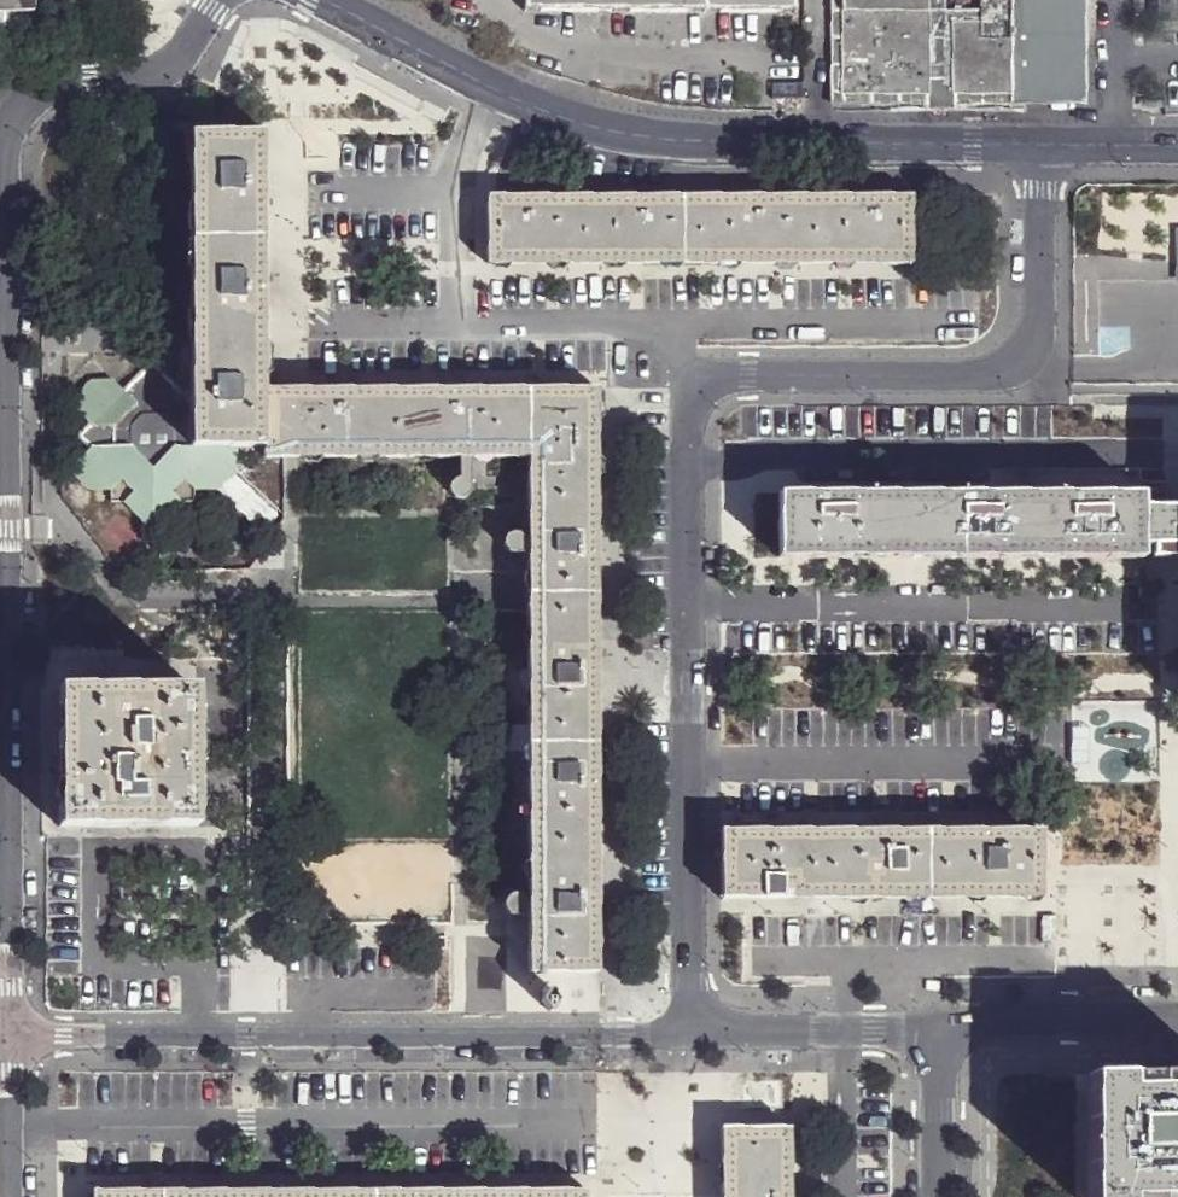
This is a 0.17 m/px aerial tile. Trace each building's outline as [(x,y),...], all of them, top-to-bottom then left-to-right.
[(26,23),(25,14),(34,13),(34,0),(0,0),(0,24),(26,23)] [(521,8),(561,8),(652,9),(747,11),(792,11),(792,0),(521,0),(521,8)] [(838,93),(959,93),(1080,92),(1079,0),(838,0),(838,93)] [(263,392),(264,137),(193,137),(191,395),(191,450),(232,450),(262,450),(263,392)] [(486,198),(486,267),(909,265),(909,195),(857,196),(774,197),(744,197),(658,196),(601,196),(537,197),(486,198)] [(1096,206),(1095,243),(1154,244),(1154,248),(1170,248),(1169,207),(1096,206)] [(172,505),(185,504),(185,491),(206,492),(231,469),(232,450),(191,450),(191,395),(179,394),(172,400),(163,390),(169,385),(151,366),(132,383),(138,390),(128,399),(122,392),(113,382),(89,383),(67,403),(87,426),(76,435),(86,448),(64,468),(85,490),(104,490),(106,505),(120,503),(145,533),(172,505)] [(132,383),(122,392),(128,399),(138,390),(132,383)] [(172,400),(179,394),(169,385),(163,390),(172,400)] [(404,391),(263,392),(262,450),(264,459),(456,460),(468,460),(482,460),(526,460),(526,539),(526,554),(526,571),(529,909),(529,921),(529,938),(529,979),(598,979),(597,853),(596,719),(596,392),(404,391)] [(468,460),(456,460),(455,480),(468,480),(468,460)] [(468,480),(468,495),(482,495),(482,460),(468,460),(468,480)] [(468,480),(455,480),(451,481),(447,484),(445,489),(445,494),(447,498),(450,501),(456,502),(462,501),(465,499),(468,495),(468,480)] [(1137,548),(1138,507),(1138,493),(1028,492),(906,493),(775,492),(775,558),(1138,559),(1137,548)] [(1138,507),(1137,548),(1177,547),(1177,507),(1138,507)] [(526,554),(526,539),(521,539),(517,536),(512,534),(507,534),(502,537),(500,542),(500,547),(502,552),(507,555),(526,554)] [(526,554),(507,555),(507,570),(526,571),(526,554)] [(57,827),(195,826),(194,689),(57,688),(57,827)] [(721,832),(720,898),(789,899),(1040,898),(1041,831),(721,832)] [(529,921),(529,909),(524,909),(521,904),(516,900),(510,900),(505,902),(502,907),(502,912),(504,917),(508,922),(529,921)] [(936,913),(937,941),(974,938),(972,911),(936,913)] [(508,937),(529,938),(529,921),(508,922),(508,937)] [(543,1000),(551,1009),(559,1001),(551,988),(549,988),(543,1000)] [(1089,1196),(1177,1196),(1177,1073),(1088,1074),(1089,1196)] [(720,1127),(720,1196),(790,1196),(790,1128),(720,1127)]
